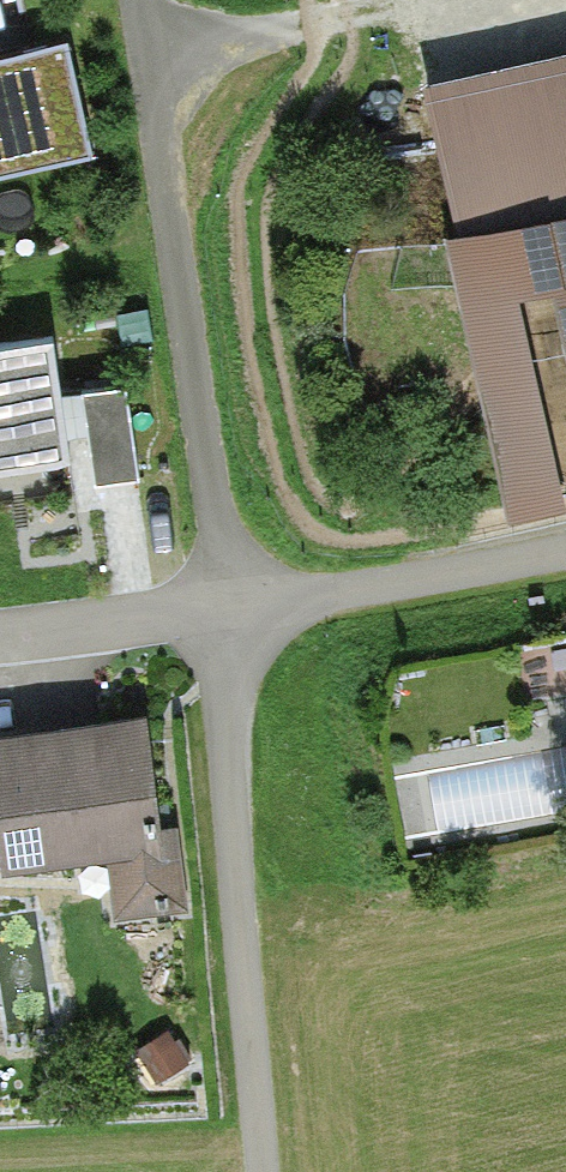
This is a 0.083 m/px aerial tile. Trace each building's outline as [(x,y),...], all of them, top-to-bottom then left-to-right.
[(66,41),(0,55),(0,173),(91,153),(66,41)] [(437,85),(536,514),(565,507),(565,414),(540,301),(565,295),(565,56),(437,85)] [(71,457),(53,334),(0,342),(0,467),(71,457)] [(126,383),(82,389),(96,484),(140,478),(126,383)] [(0,737),(0,850),(2,866),(114,852),(121,912),(184,904),(174,821),(155,823),(143,720),(0,737)]
